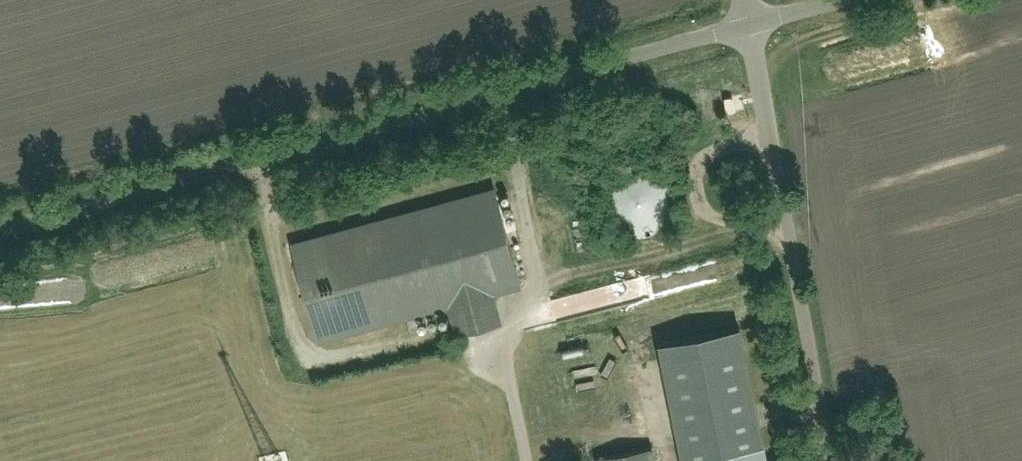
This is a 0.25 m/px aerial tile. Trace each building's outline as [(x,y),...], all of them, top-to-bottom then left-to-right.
[(603,199),(609,220),(619,231),(632,237),(651,235),(667,225),(676,208),(673,186),(663,172),(646,165),(627,166),(611,178),(603,199)] [(449,312),(455,334),(505,321),(499,298),(524,292),(496,188),(297,241),(325,345),(449,312)] [(598,460),(654,460),(651,447),(597,457),(598,460)]
